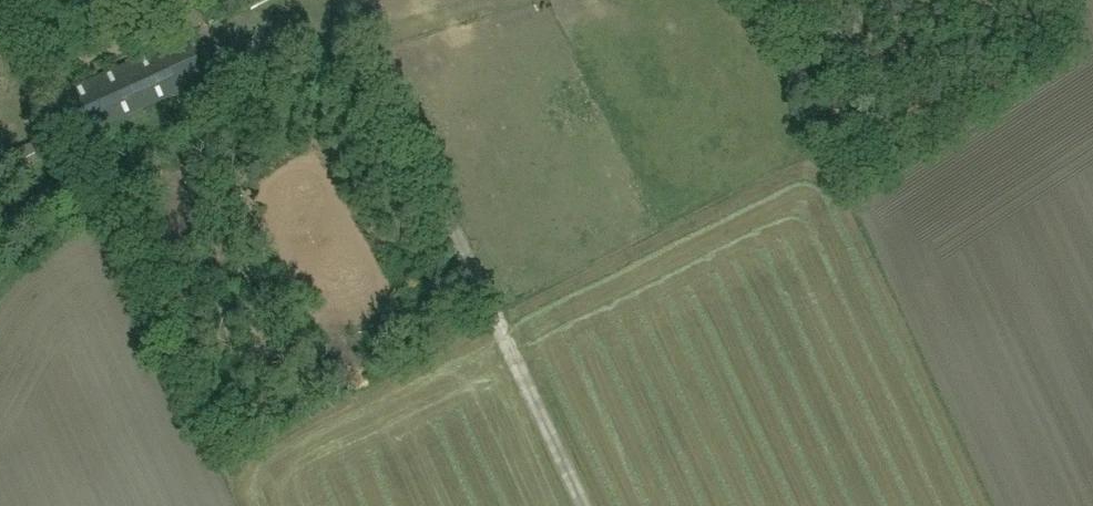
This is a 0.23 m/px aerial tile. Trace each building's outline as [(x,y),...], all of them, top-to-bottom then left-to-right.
[(103,130),(340,23),(330,0),(265,0),(61,92),(82,139),(103,130)] [(53,134),(13,152),(21,172),(62,153),(53,134)]
